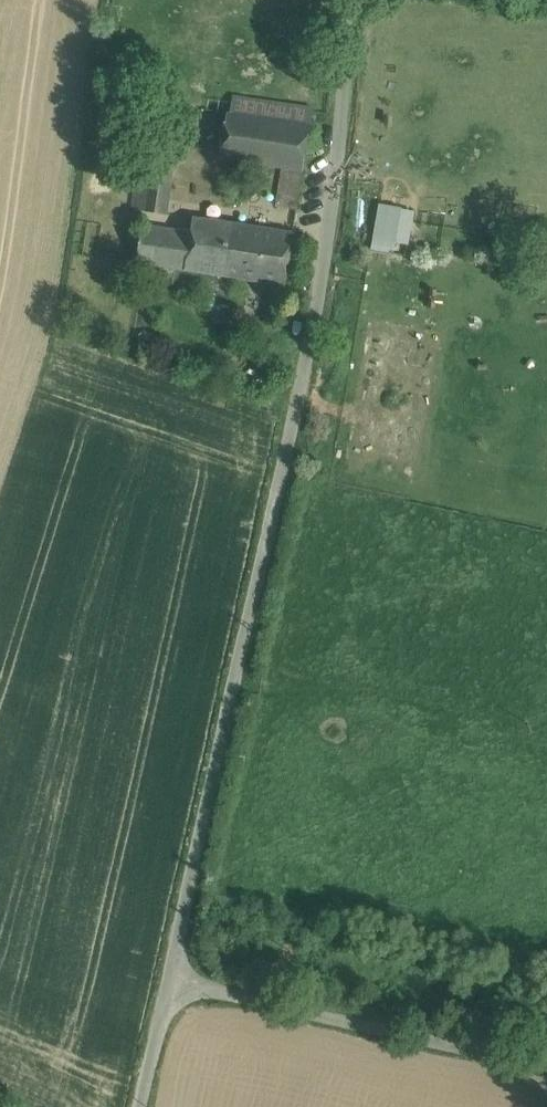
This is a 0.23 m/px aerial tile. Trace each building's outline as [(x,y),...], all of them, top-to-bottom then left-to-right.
[(311,125),(267,118),(269,104),(234,99),(231,113),(228,113),(221,157),(284,167),(304,170),(311,125)] [(313,111),(269,104),(267,118),(311,125),(313,111)] [(159,167),(174,169),(177,147),(163,144),(159,167)] [(132,208),(167,213),(174,169),(159,167),(139,163),(132,208)] [(304,170),(284,167),(278,206),(298,209),(304,170)] [(398,241),(402,218),(413,220),(415,207),(379,201),(374,237),(398,241)] [(192,233),(144,225),(138,262),(223,275),(231,223),(194,217),(192,233)] [(294,232),(231,223),(223,275),(286,285),(294,232)]
